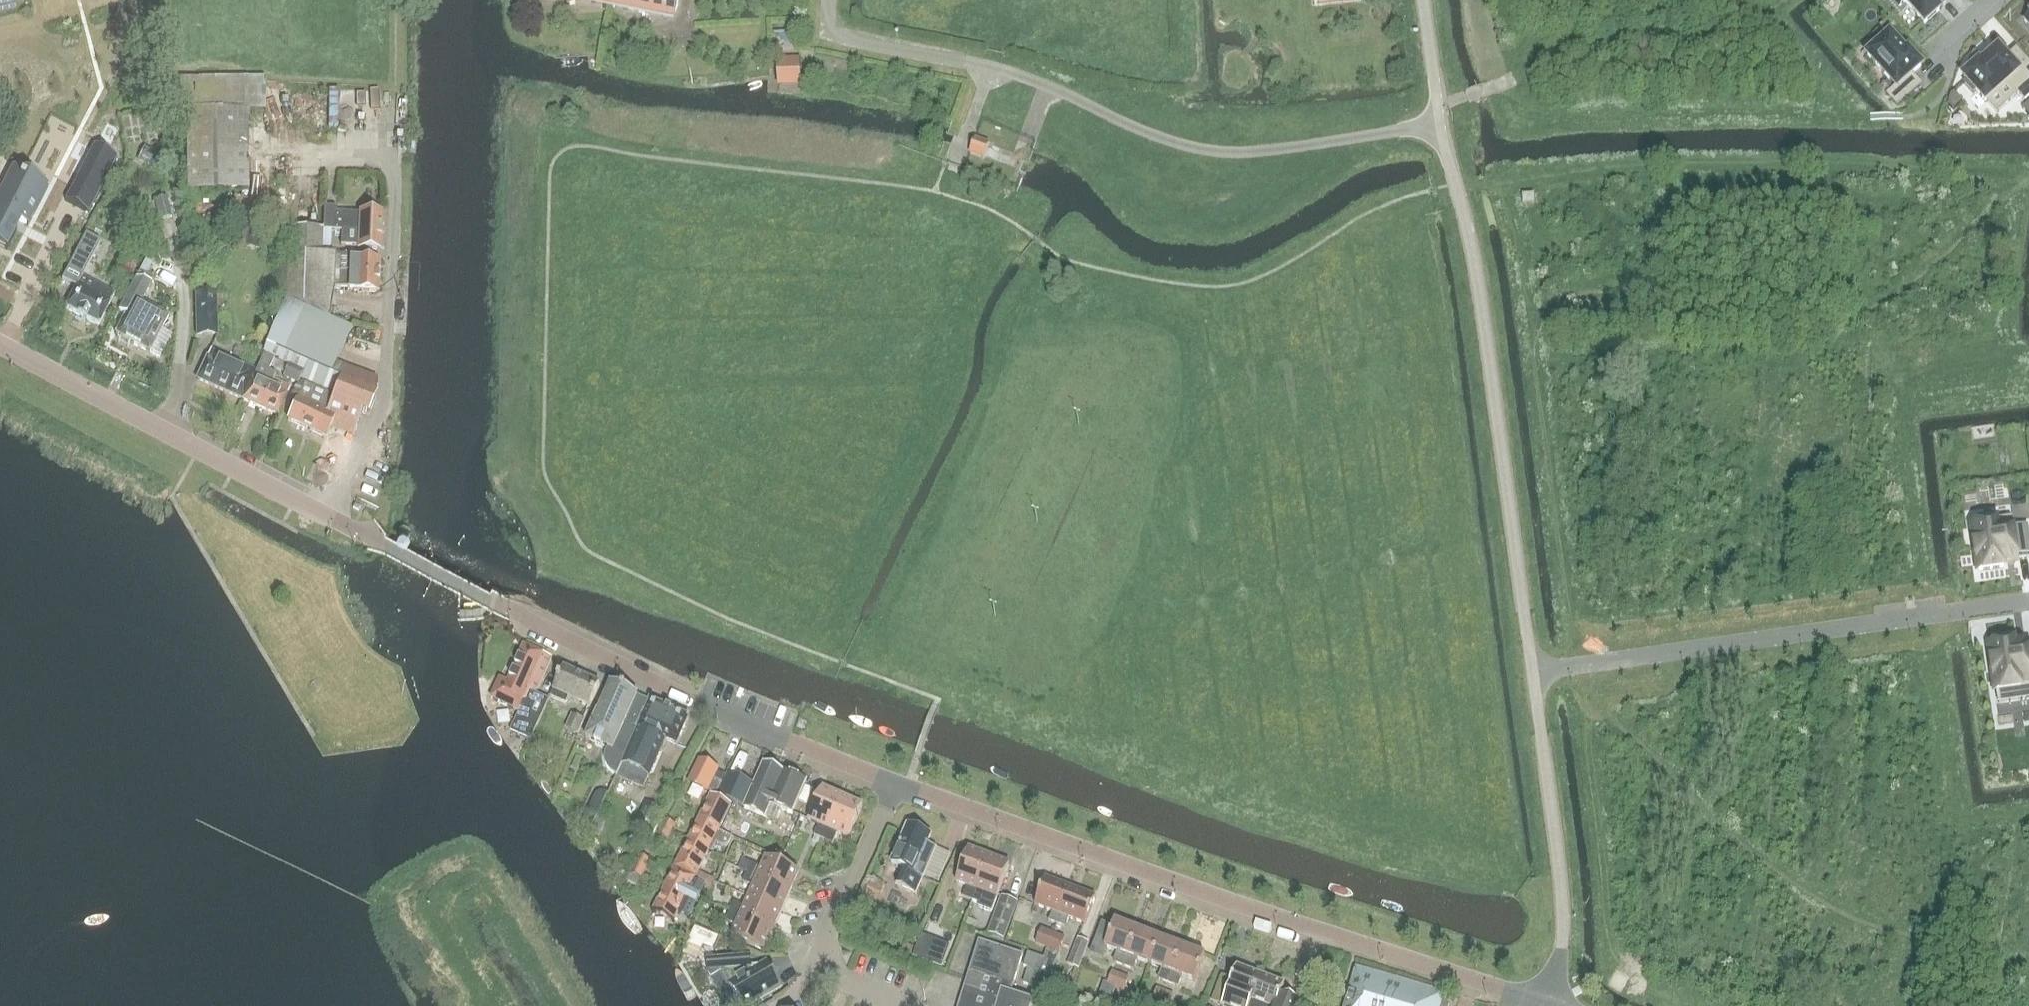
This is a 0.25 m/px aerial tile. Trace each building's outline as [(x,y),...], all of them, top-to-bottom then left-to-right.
[(611,3),(610,8),(674,20),(675,11),(677,0),(612,0),(611,3)] [(1899,6),(1905,2),(1924,24),(1939,10),(1937,9),(1945,2),(1943,0),(1893,0),(1899,6)] [(590,15),(588,21),(601,23),(602,17),(590,15)] [(1889,19),(1880,27),(1885,32),(1894,24),(1889,19)] [(1890,35),(1867,55),(1896,87),(1887,95),(1897,106),(1920,85),(1911,75),(1921,67),(1907,51),(1905,53),(1890,35)] [(1963,77),(1967,81),(1964,83),(1973,94),(1976,91),(1985,101),(1987,100),(2007,82),(2017,93),(2024,101),(2028,96),(2028,64),(2016,49),(2006,59),(1998,50),(1980,66),(1978,64),(1963,77)] [(798,62),(778,63),(779,79),(799,78),(798,62)] [(180,112),(187,112),(249,112),(265,112),(265,79),(180,78),(180,112)] [(1997,111),(2017,93),(2007,82),(1987,100),(1997,111)] [(1950,97),(1948,105),(1953,111),(1962,102),(1954,93),(1950,97)] [(188,191),(250,192),(249,112),(187,112),(188,191)] [(91,121),(94,140),(116,136),(113,118),(91,121)] [(983,159),(984,156),(990,141),(975,136),(969,153),(983,159)] [(96,146),(67,201),(91,213),(119,158),(96,146)] [(144,146),(139,156),(148,161),(146,164),(151,166),(158,154),(144,146)] [(43,186),(30,179),(27,184),(23,182),(25,180),(16,176),(15,178),(7,174),(0,189),(0,244),(6,247),(5,249),(6,250),(16,231),(12,229),(17,221),(20,222),(26,226),(27,226),(48,185),(44,183),(43,186)] [(166,198),(154,201),(160,220),(171,217),(166,198)] [(337,207),(324,206),(323,230),(332,230),(340,231),(340,245),(357,246),(357,249),(379,250),(381,214),(359,213),(336,212),(337,207)] [(323,241),(323,230),(288,228),(288,229),(286,298),(329,319),(334,289),(353,289),(353,291),(378,292),(379,262),(354,260),(355,255),(334,254),(322,254),(323,241)] [(323,230),(323,241),(331,242),(332,230),(323,230)] [(64,307),(97,325),(114,294),(81,277),(100,242),(85,234),(61,279),(75,287),(64,307)] [(146,260),(140,271),(147,275),(153,264),(146,260)] [(151,283),(136,278),(119,311),(125,314),(115,333),(115,334),(148,352),(149,351),(168,316),(141,302),(151,283)] [(195,294),(196,338),(199,338),(218,338),(217,294),(195,294)] [(286,298),(262,353),(263,354),(273,359),(288,367),(302,374),(300,379),(306,381),(297,399),(287,420),(325,437),(330,425),(353,434),(361,412),(368,415),(376,395),(377,379),(342,366),(343,364),(335,361),(350,329),(329,319),(286,298)] [(210,349),(197,379),(220,389),(242,399),(255,370),(233,360),(210,349)] [(255,370),(242,399),(260,407),(273,379),(275,373),(268,370),(273,359),(263,354),(256,370),(255,370)] [(288,367),(283,376),(298,384),(300,379),(302,374),(288,367)] [(273,379),(260,407),(277,415),(290,387),(273,379)] [(1971,524),(1978,571),(2003,567),(2003,563),(2017,560),(2016,555),(2028,554),(2028,546),(2026,526),(2012,528),(2011,518),(1971,524)] [(402,542),(403,542),(405,542),(408,537),(407,535),(402,532),(400,533),(397,538),(398,540),(400,541),(402,542)] [(1988,644),(1995,691),(2021,687),(2020,682),(2028,681),(2028,645),(2028,643),(2014,645),(2014,640),(1988,644)] [(491,699),(527,715),(518,734),(530,740),(549,699),(535,693),(551,657),(523,645),(507,681),(500,678),(491,699)] [(567,704),(570,698),(589,706),(599,684),(563,668),(550,697),(567,704)] [(611,683),(608,688),(598,711),(597,710),(585,738),(607,747),(605,753),(604,758),(605,762),(607,766),(609,770),(612,772),(614,774),(616,775),(621,764),(648,704),(645,703),(635,698),(637,695),(611,683)] [(665,739),(676,744),(688,717),(650,700),(648,704),(621,764),(622,764),(649,776),(665,739)] [(572,715),(565,729),(579,735),(585,721),(572,715)] [(710,795),(699,818),(719,828),(730,805),(715,797),(717,793),(721,783),(712,778),(716,769),(700,761),(690,783),(711,793),(710,795)] [(783,772),(764,763),(754,784),(744,807),(764,816),(783,772)] [(783,772),(764,816),(775,821),(780,808),(792,813),(806,781),(783,772)] [(718,796),(729,800),(744,807),(754,784),(728,773),(718,796)] [(820,839),(823,840),(842,797),(822,788),(808,820),(819,825),(814,836),(820,839)] [(596,793),(595,794),(583,822),(592,826),(601,807),(607,793),(606,792),(604,792),(603,791),(601,791),(599,792),(598,792),(596,793)] [(842,797),(823,840),(832,844),(837,833),(848,837),(862,805),(842,797)] [(649,832),(660,810),(645,803),(635,825),(649,832)] [(688,841),(708,851),(711,852),(716,843),(721,846),(723,846),(725,846),(727,845),(730,843),(732,837),(718,830),(719,828),(699,818),(688,841)] [(665,819),(661,827),(672,832),(676,824),(665,819)] [(915,894),(922,876),(935,848),(926,844),(930,835),(907,825),(891,862),(903,868),(896,885),(915,894)] [(661,827),(658,836),(668,841),(672,832),(661,827)] [(695,877),(708,851),(688,841),(674,867),(695,877)] [(962,897),(971,901),(988,856),(968,849),(955,882),(966,886),(962,897)] [(652,862),(641,856),(636,865),(648,870),(652,862)] [(996,897),(1009,864),(988,856),(971,901),(979,903),(978,907),(991,912),(996,897)] [(750,863),(746,872),(789,891),(798,871),(766,857),(761,868),(750,863)] [(743,860),(739,869),(746,872),(750,863),(743,860)] [(648,870),(636,865),(632,873),(644,879),(648,870)] [(674,868),(663,889),(695,905),(705,883),(674,868)] [(789,891),(746,872),(742,882),(753,887),(749,897),(781,911),(789,891)] [(1056,924),(1070,888),(1045,878),(1034,905),(1051,911),(1047,921),(1056,924)] [(871,881),(864,896),(877,902),(884,886),(871,881)] [(1070,888),(1056,924),(1064,927),(1067,918),(1084,924),(1095,897),(1070,888)] [(695,905),(663,889),(653,910),(673,921),(679,910),(689,916),(695,905)] [(1001,896),(987,934),(1004,941),(1018,902),(1001,896)] [(781,911),(749,897),(744,907),(733,902),(729,911),(772,930),(781,911)] [(772,930),(729,911),(725,921),(736,926),(731,936),(763,951),(772,930)] [(1129,960),(1143,924),(1121,915),(1107,952),(1129,960)] [(1151,968),(1165,932),(1143,924),(1129,960),(1151,968)] [(694,926),(688,941),(697,945),(698,942),(704,944),(713,948),(718,936),(694,926)] [(1041,929),(1036,944),(1047,948),(1053,933),(1041,928),(1041,929)] [(1172,976),(1186,940),(1165,932),(1151,968),(1172,976)] [(1045,958),(1042,968),(1047,970),(1054,965),(1056,960),(1059,952),(1060,952),(1066,937),(1053,933),(1047,948),(1044,955),(1044,957),(1045,958)] [(950,946),(920,934),(912,956),(941,968),(950,946)] [(1078,969),(1088,942),(1077,938),(1067,965),(1078,969)] [(1194,984),(1208,948),(1186,940),(1172,976),(1194,984)] [(1033,1000),(1011,993),(1023,955),(978,941),(958,1005),(1031,1005),(1033,1000)] [(1027,967),(1022,984),(1036,988),(1041,971),(1042,968),(1045,958),(1044,957),(1028,952),(1023,966),(1027,967)] [(724,974),(742,1005),(748,1005),(781,987),(767,964),(753,972),(751,968),(750,956),(706,959),(708,972),(722,971),(724,974)] [(1251,1000),(1260,976),(1236,967),(1232,979),(1222,975),(1212,1002),(1224,1005),(1249,1005),(1251,1000)] [(1449,1003),(1441,1000),(1443,993),(1356,967),(1344,1005),(1448,1005),(1449,1003)] [(1110,984),(1128,987),(1130,977),(1113,973),(1110,984)] [(1281,993),(1284,985),(1260,976),(1251,1000),(1249,1005),(1297,1005),(1299,1000),(1281,993)] [(1116,1000),(1118,987),(1108,985),(1106,998),(1116,1000)] [(1126,1002),(1128,989),(1118,987),(1116,1000),(1126,1002)]
